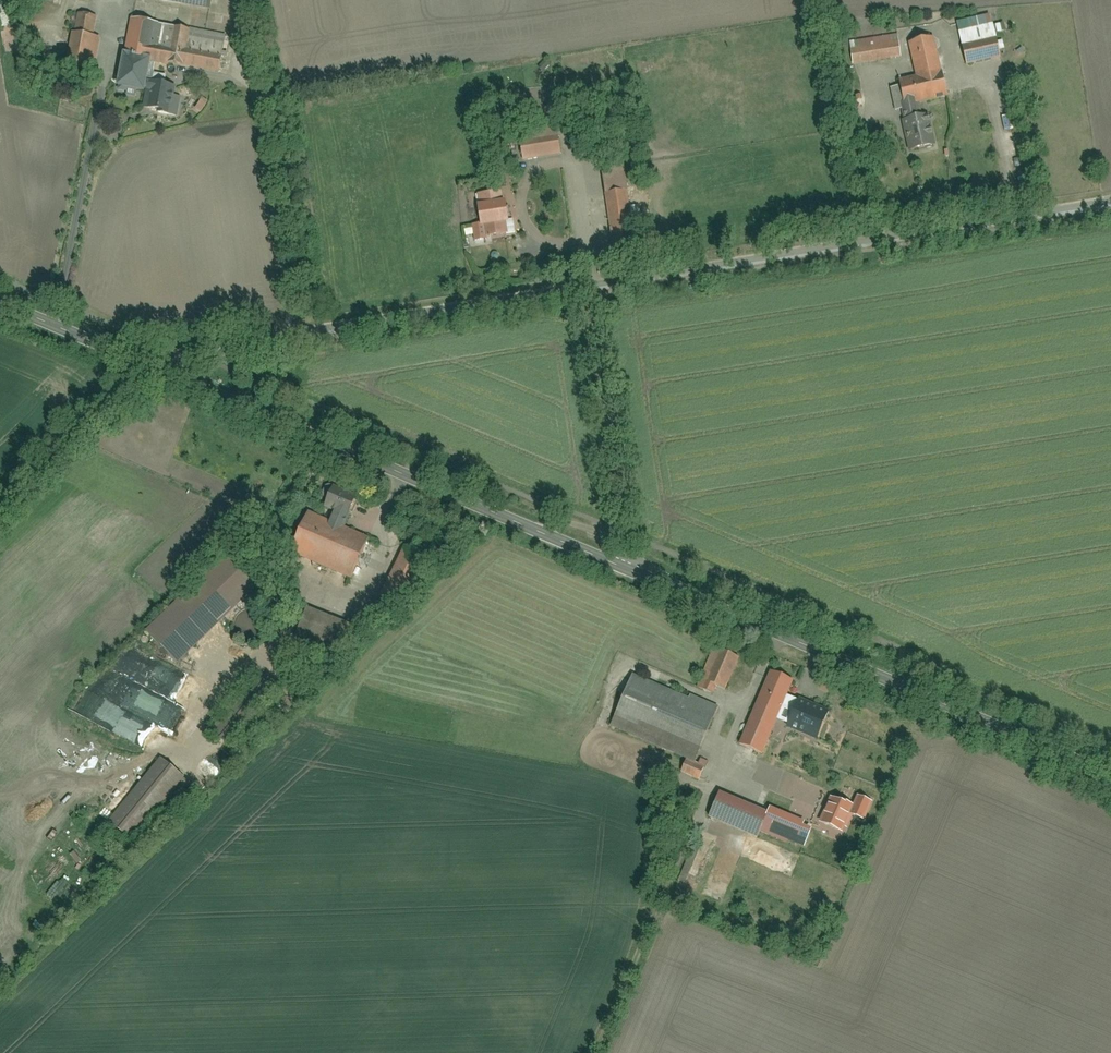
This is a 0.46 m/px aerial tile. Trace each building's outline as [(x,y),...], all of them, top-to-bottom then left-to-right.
[(19,22),(17,0),(0,0),(0,24),(19,22)] [(76,10),(65,59),(92,65),(99,34),(91,32),(95,14),(76,10)] [(130,12),(116,86),(144,91),(141,108),(177,115),(187,66),(222,73),(229,31),(130,12)] [(990,13),(956,21),(966,65),(999,57),(990,13)] [(847,42),(850,66),(900,60),(897,35),(847,42)] [(901,122),(907,158),(936,153),(930,118),(920,119),(917,105),(946,100),(935,39),(909,44),(915,79),(899,81),(905,121),(901,122)] [(197,108),(203,112),(210,100),(204,97),(197,108)] [(515,133),(519,158),(562,152),(558,127),(515,133)] [(599,160),(604,196),(627,193),(632,193),(627,156),(599,160)] [(471,226),(473,245),(487,243),(487,239),(514,236),(513,223),(508,224),(505,203),(501,203),(500,192),(476,195),(479,224),(471,226)] [(604,196),(612,255),(635,252),(627,193),(604,196)] [(307,514),(290,554),(348,579),(366,538),(344,529),(357,500),(330,489),(321,510),(333,515),(329,523),(307,514)] [(404,544),(378,601),(396,608),(421,552),(404,544)] [(220,556),(143,635),(177,668),(254,590),(220,556)] [(304,606),(291,636),(339,656),(352,626),(304,606)] [(713,646),(695,686),(713,694),(716,688),(724,692),(740,658),(713,646)] [(161,689),(171,665),(159,659),(153,660),(142,655),(125,655),(122,663),(114,663),(101,691),(116,690),(116,692),(114,697),(116,698),(110,713),(102,713),(102,726),(126,736),(139,736),(158,693),(150,689),(161,689)] [(767,666),(736,745),(761,755),(775,720),(789,725),(787,731),(819,743),(831,711),(792,695),(798,679),(767,666)] [(633,677),(612,728),(695,762),(717,707),(690,696),(688,699),(633,677)] [(709,761),(700,758),(697,767),(685,762),(680,775),(701,782),(709,761)] [(105,829),(128,849),(186,780),(162,760),(105,829)] [(720,795),(710,820),(758,839),(760,833),(803,850),(811,830),(808,829),(810,824),(768,807),(766,813),(720,795)] [(831,797),(820,823),(843,833),(849,817),(866,824),(874,804),(856,796),(852,806),(831,797)] [(50,812),(55,819),(63,813),(58,807),(50,812)]
